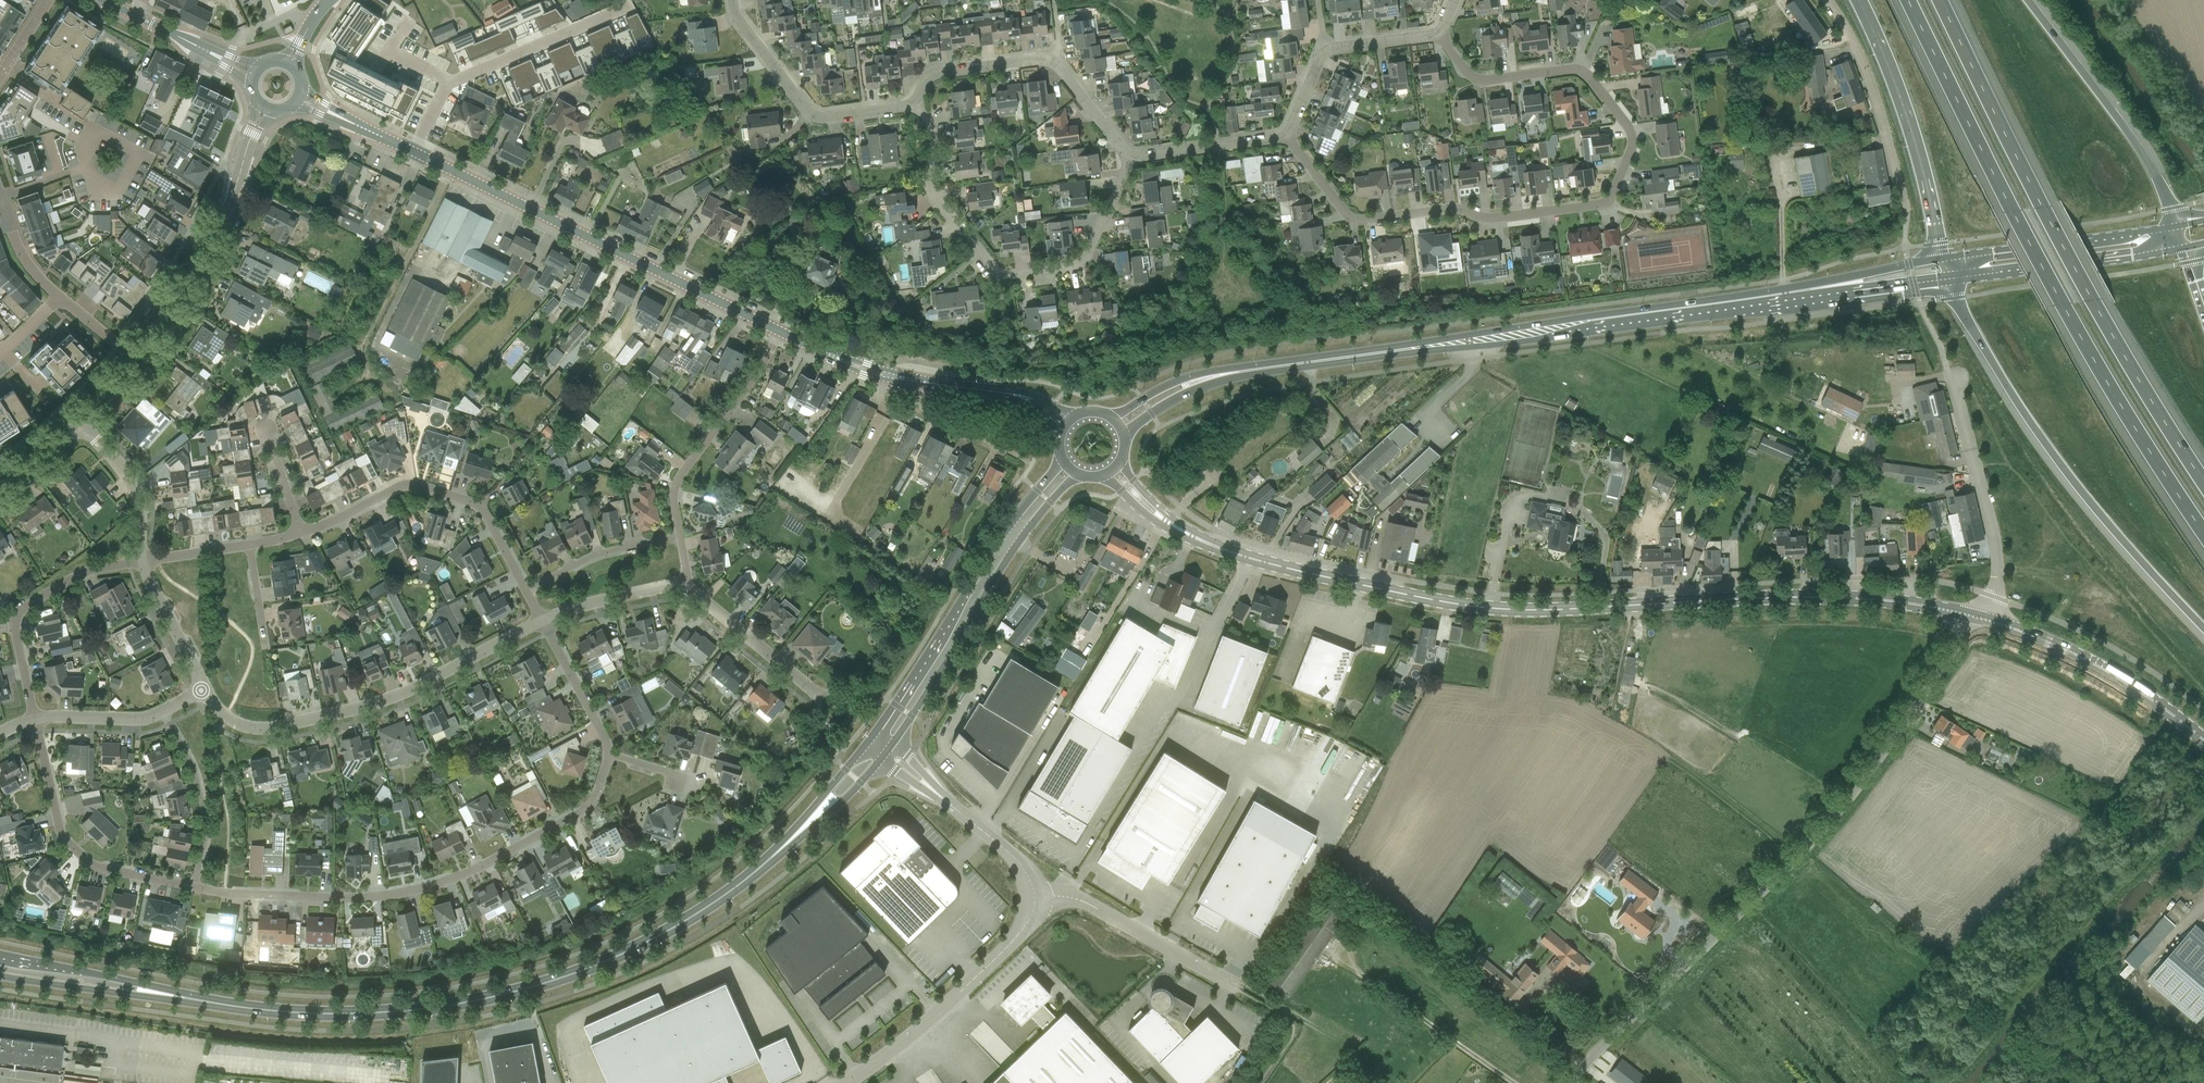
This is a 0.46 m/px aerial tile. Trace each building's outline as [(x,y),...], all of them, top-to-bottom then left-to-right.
[(25,14),(32,2),(33,3),(35,0),(23,0),(17,10),(25,14)] [(154,6),(175,17),(184,0),(157,0),(154,6)] [(175,17),(204,30),(212,14),(211,14),(194,5),(196,1),(197,0),(184,0),(175,17)] [(326,75),(334,79),(331,85),(389,113),(404,121),(405,120),(419,91),(420,90),(404,82),(403,82),(401,88),(345,60),(349,53),(355,56),(381,18),(390,5),(389,4),(383,0),(359,0),(358,2),(331,41),(340,46),(336,53),(326,75)] [(514,9),(508,0),(504,0),(501,2),(500,2),(491,7),(498,18),(514,9)] [(580,17),(591,12),(581,0),(576,0),(570,5),(572,8),(580,17)] [(764,18),(794,14),(793,6),(785,7),(785,6),(782,7),(781,0),(758,0),(759,8),(762,8),(764,18)] [(844,10),(842,0),(830,0),(831,7),(832,16),(845,14),(844,10)] [(844,10),(845,14),(845,17),(856,15),(856,13),(857,12),(855,0),(842,0),(844,10)] [(868,0),(855,0),(857,12),(856,13),(856,15),(857,20),(869,18),(869,17),(869,15),(870,15),(868,0)] [(870,15),(869,15),(869,17),(883,16),(882,9),(880,0),(868,0),(870,15)] [(1289,15),(1307,12),(1305,0),(1287,0),(1289,15)] [(1347,1),(1335,3),(1335,0),(1328,0),(1330,13),(1336,12),(1338,23),(1343,22),(1343,26),(1351,25),(1347,1)] [(1347,1),(1351,25),(1357,24),(1357,20),(1362,20),(1360,9),(1368,8),(1366,0),(1347,0),(1347,1)] [(1375,18),(1380,17),(1380,21),(1388,20),(1385,0),(1366,0),(1368,8),(1374,7),(1375,18)] [(1404,0),(1385,0),(1388,20),(1394,19),(1394,15),(1399,15),(1398,4),(1404,3),(1404,0)] [(1413,2),(1420,1),(1421,9),(1432,8),(1431,2),(1438,1),(1438,0),(1413,0),(1413,2)] [(1477,17),(1504,13),(1503,5),(1500,6),(1499,0),(1479,0),(1479,4),(1476,6),(1477,17)] [(1658,6),(1677,21),(1684,12),(1674,4),(1677,0),(1662,0),(1658,6)] [(1800,24),(1813,15),(1802,0),(1793,0),(1786,5),(1800,24)] [(541,1),(517,11),(522,23),(534,18),(540,30),(565,19),(556,8),(546,12),(541,1)] [(911,5),(915,10),(919,6),(915,2),(911,5)] [(18,27),(25,15),(25,14),(17,10),(6,3),(3,8),(0,6),(0,16),(18,27)] [(814,4),(810,5),(807,9),(804,9),(804,13),(814,12),(814,4)] [(1754,4),(1741,9),(1745,21),(1759,15),(1754,4)] [(58,93),(64,97),(60,104),(82,119),(92,103),(70,89),(67,93),(61,89),(101,28),(65,5),(23,70),(36,79),(34,81),(44,87),(45,85),(58,93)] [(1600,8),(1589,9),(1589,17),(1600,16),(1600,8)] [(1249,19),(1254,18),(1263,17),(1262,9),(1253,10),(1248,11),(1249,19)] [(510,28),(522,23),(517,11),(493,21),(499,33),(487,38),(493,51),(516,41),(510,28)] [(990,18),(984,19),(985,33),(992,32),(994,44),(999,43),(999,40),(1007,39),(1004,17),(1003,11),(990,13),(990,18)] [(1037,15),(1026,17),(1028,40),(1038,38),(1037,35),(1048,34),(1045,11),(1037,12),(1037,15)] [(1071,36),(1075,35),(1091,33),(1089,20),(1092,20),(1091,12),(1079,14),(1079,21),(1070,22),(1071,36)] [(1307,12),(1289,15),(1291,29),(1309,26),(1307,12)] [(623,32),(634,56),(643,52),(638,41),(651,35),(639,13),(626,18),(631,28),(623,32)] [(796,27),(794,14),(764,18),(764,19),(772,18),(774,32),(786,30),(787,36),(801,34),(800,27),(796,27)] [(1013,15),(1004,17),(1007,39),(1018,38),(1019,41),(1028,40),(1026,17),(1014,19),(1013,15)] [(1557,26),(1560,47),(1575,45),(1574,38),(1583,37),(1581,23),(1574,24),(1573,15),(1564,16),(1565,25),(1557,26)] [(1813,15),(1800,24),(1813,44),(1827,34),(1813,15)] [(10,38),(11,38),(18,28),(17,27),(18,27),(0,16),(0,32),(10,38)] [(985,33),(984,19),(983,16),(963,18),(964,25),(966,44),(975,43),(975,47),(981,46),(979,34),(985,33)] [(718,50),(715,27),(702,28),(701,21),(688,23),(690,39),(693,39),(695,53),(718,50)] [(1537,30),(1529,31),(1528,21),(1514,23),(1515,36),(1519,35),(1521,50),(1538,48),(1538,50),(1549,49),(1546,26),(1537,27),(1537,30)] [(1736,31),(1745,28),(1749,27),(1747,21),(1745,22),(1734,25),(1736,31)] [(458,34),(453,22),(432,32),(437,43),(458,34)] [(956,26),(956,22),(949,23),(945,24),(943,24),(944,38),(951,37),(953,49),(959,49),(958,45),(966,44),(964,25),(956,26)] [(922,30),(923,35),(924,35),(926,57),(926,53),(940,51),(938,39),(944,38),(943,24),(936,25),(936,29),(922,30)] [(610,25),(599,29),(609,53),(619,49),(624,60),(634,56),(623,32),(615,35),(610,25)] [(290,26),(288,27),(283,29),(285,34),(293,30),(290,26)] [(1505,28),(1499,29),(1498,26),(1488,27),(1489,35),(1481,36),(1484,58),(1498,56),(1497,48),(1508,47),(1505,28)] [(1636,71),(1636,70),(1645,69),(1644,58),(1634,60),(1633,44),(1631,28),(1613,31),(1615,46),(1611,47),(1612,56),(1613,62),(1610,63),(1612,74),(1636,71)] [(584,48),(594,73),(604,69),(599,57),(609,53),(599,29),(587,35),(591,45),(584,48)] [(470,61),(493,51),(487,38),(476,43),(471,31),(447,42),(452,54),(465,48),(470,61)] [(1259,39),(1266,39),(1270,38),(1277,37),(1277,31),(1272,31),(1258,33),(1251,34),(1252,40),(1259,39)] [(3,51),(10,38),(0,32),(0,49),(3,51)] [(791,45),(793,56),(822,52),(821,46),(818,45),(817,32),(801,34),(787,36),(788,46),(791,45)] [(1096,45),(1106,44),(1110,43),(1110,38),(1095,40),(1094,32),(1091,33),(1075,35),(1076,48),(1080,48),(1096,46),(1096,45)] [(1747,35),(1738,38),(1740,43),(1741,42),(1752,39),(1750,34),(1747,35)] [(915,59),(926,57),(924,35),(923,35),(915,36),(915,39),(903,41),(905,49),(904,49),(906,63),(916,62),(915,59)] [(1270,38),(1273,59),(1280,58),(1280,59),(1290,57),(1298,56),(1296,41),(1291,42),(1290,35),(1277,37),(1270,38)] [(585,77),(594,73),(584,48),(574,53),(570,42),(559,46),(569,70),(580,65),(585,77)] [(1081,61),(1085,60),(1101,58),(1101,57),(1100,50),(1106,49),(1106,44),(1096,45),(1096,46),(1080,48),(1081,61)] [(544,65),(555,90),(564,86),(559,74),(569,70),(559,46),(548,52),(552,62),(544,65)] [(854,47),(847,48),(850,66),(857,65),(854,47)] [(885,56),(888,83),(888,79),(901,77),(900,64),(906,63),(904,49),(897,50),(898,55),(885,56)] [(143,69),(141,74),(142,76),(149,80),(156,83),(161,85),(155,98),(165,102),(175,82),(176,80),(183,65),(164,56),(165,55),(155,51),(147,69),(146,68),(143,69)] [(1727,51),(1715,53),(1717,63),(1728,62),(1727,51)] [(815,68),(816,74),(842,71),(842,70),(836,71),(836,68),(830,69),(829,65),(832,65),(830,52),(824,53),(824,52),(822,52),(793,56),(793,57),(801,56),(803,69),(815,68)] [(1238,63),(1246,62),(1246,61),(1246,56),(1245,54),(1237,55),(1238,63)] [(866,76),(867,89),(877,87),(877,84),(888,83),(885,56),(884,56),(884,55),(876,56),(875,57),(875,62),(876,62),(877,65),(865,67),(866,76)] [(1806,88),(1810,87),(1823,86),(1826,85),(1822,55),(1802,57),(1806,88)] [(1104,57),(1101,57),(1101,58),(1085,60),(1086,73),(1106,70),(1104,57)] [(1255,83),(1271,81),(1285,79),(1284,72),(1291,71),(1290,57),(1280,59),(1280,58),(1273,59),(1265,60),(1264,60),(1266,81),(1255,83)] [(532,58),(520,63),(530,87),(540,82),(545,94),(555,90),(544,65),(536,69),(532,58)] [(1864,101),(1849,60),(1832,66),(1843,97),(1833,100),(1837,111),(1864,101)] [(1408,89),(1404,61),(1388,64),(1389,75),(1383,76),(1385,88),(1395,87),(1396,91),(1408,89)] [(1434,89),(1447,87),(1445,71),(1437,72),(1436,62),(1419,65),(1421,83),(1433,82),(1434,89)] [(520,91),(530,87),(520,63),(509,68),(513,79),(504,82),(515,107),(525,103),(520,91)] [(718,94),(737,92),(737,89),(747,88),(745,78),(743,78),(741,64),(718,67),(721,84),(717,85),(718,94)] [(1109,77),(1122,75),(1121,68),(1108,70),(1109,77)] [(1358,86),(1358,84),(1362,75),(1349,70),(1346,77),(1336,73),(1331,84),(1350,92),(1358,95),(1365,98),(1368,91),(1361,89),(1358,86)] [(822,94),(844,91),(842,71),(816,74),(817,84),(820,83),(822,94)] [(582,87),(590,92),(594,85),(595,86),(598,81),(590,75),(586,80),(582,87)] [(1135,94),(1134,81),(1124,82),(1123,75),(1122,75),(1109,77),(1110,83),(1108,84),(1109,97),(1113,97),(1129,95),(1129,94),(1132,94),(1135,94)] [(1658,76),(1642,78),(1641,79),(1643,89),(1638,89),(1642,117),(1660,114),(1658,97),(1661,97),(1658,76)] [(1150,90),(1158,89),(1157,77),(1148,78),(1150,90)] [(1056,108),(1054,93),(1046,94),(1045,81),(1028,83),(1032,107),(1040,106),(1041,111),(1056,108)] [(1251,104),(1272,102),(1279,101),(1278,87),(1272,88),(1271,81),(1255,83),(1256,90),(1260,89),(1261,97),(1250,98),(1251,104)] [(28,121),(30,118),(25,115),(37,97),(31,93),(32,92),(22,86),(22,87),(16,83),(11,90),(12,91),(13,90),(15,92),(12,97),(9,95),(10,95),(9,94),(5,100),(4,100),(0,106),(0,141),(5,140),(16,137),(22,135),(24,140),(37,136),(41,130),(28,121)] [(1023,100),(1021,84),(1008,85),(1009,90),(996,92),(997,97),(998,109),(1017,107),(1017,101),(1023,100)] [(1326,95),(1337,99),(1334,107),(1347,112),(1352,100),(1355,101),(1358,95),(1350,92),(1331,84),(1326,95)] [(205,109),(191,139),(195,141),(208,147),(223,117),(224,118),(232,101),(200,85),(191,102),(205,109)] [(1567,128),(1577,127),(1588,125),(1586,110),(1577,112),(1575,96),(1574,91),(1574,89),(1572,88),(1570,87),(1562,89),(1562,91),(1553,92),(1555,111),(1565,109),(1567,121),(1566,121),(1567,128)] [(477,123),(485,107),(490,109),(496,99),(473,88),(468,97),(466,102),(465,105),(460,102),(450,123),(462,129),(463,132),(466,133),(469,132),(477,137),(483,126),(477,123)] [(950,107),(951,117),(971,114),(970,107),(975,106),(973,90),(952,93),(954,106),(950,107)] [(1114,110),(1126,108),(1134,107),(1141,106),(1141,101),(1133,102),(1132,94),(1129,94),(1129,95),(1113,97),(1114,110)] [(1534,118),(1534,114),(1536,114),(1537,120),(1549,118),(1548,106),(1541,107),(1540,94),(1522,96),(1525,114),(1522,114),(1523,122),(1531,121),(1534,118)] [(1484,122),(1482,104),(1475,105),(1474,98),(1473,99),(1473,98),(1472,97),(1466,97),(1466,98),(1466,99),(1458,101),(1459,106),(1454,106),(1455,118),(1469,116),(1470,123),(1473,122),(1473,123),(1484,122)] [(1216,99),(1217,105),(1213,106),(1214,110),(1217,110),(1226,109),(1225,108),(1224,98),(1216,99)] [(1517,122),(1515,105),(1508,106),(1507,98),(1489,101),(1491,118),(1492,118),(1493,125),(1504,123),(1504,124),(1517,122)] [(581,134),(585,128),(590,118),(587,117),(590,113),(588,108),(584,106),(579,107),(577,111),(574,109),(575,108),(560,99),(546,123),(562,132),(565,125),(575,131),(581,134)] [(1251,104),(1234,107),(1225,108),(1226,109),(1229,132),(1238,131),(1236,114),(1244,113),(1244,112),(1255,110),(1256,117),(1273,115),(1272,102),(1251,104)] [(1146,110),(1159,108),(1158,103),(1141,106),(1134,107),(1126,108),(1128,121),(1131,121),(1131,120),(1148,118),(1146,110)] [(1168,109),(1172,115),(1181,114),(1182,113),(1175,104),(1168,109)] [(989,113),(988,106),(981,107),(981,114),(989,113)] [(1347,112),(1334,107),(1331,114),(1321,109),(1316,121),(1334,129),(1335,128),(1342,131),(1347,120),(1344,119),(1347,112)] [(1053,117),(1055,126),(1045,127),(1046,137),(1055,136),(1056,145),(1069,143),(1078,142),(1079,142),(1077,125),(1066,127),(1066,122),(1067,122),(1065,108),(1053,117)] [(781,135),(778,112),(747,116),(749,128),(742,129),(743,140),(751,139),(752,147),(765,146),(764,137),(781,135)] [(498,155),(523,168),(531,152),(522,147),(523,143),(522,139),(518,137),(526,122),(512,116),(508,114),(506,113),(500,125),(511,131),(506,140),(498,155)] [(146,115),(140,126),(155,133),(160,122),(146,115)] [(1378,124),(1382,119),(1376,115),(1372,120),(1378,124)] [(1144,139),(1154,138),(1157,137),(1156,131),(1159,131),(1157,117),(1151,117),(1148,118),(1131,120),(1131,121),(1133,134),(1143,132),(1144,139)] [(976,121),(959,123),(959,130),(954,131),(955,131),(956,131),(957,137),(955,137),(957,147),(962,146),(970,145),(975,145),(974,138),(984,137),(983,129),(977,130),(976,121)] [(1184,121),(1180,128),(1187,132),(1191,125),(1184,121)] [(1331,139),(1334,129),(1316,121),(1311,132),(1321,136),(1315,151),(1327,156),(1329,150),(1332,151),(1336,141),(1331,139)] [(1675,122),(1656,125),(1658,142),(1660,141),(1662,156),(1679,154),(1675,122)] [(687,127),(681,134),(687,140),(693,133),(687,127)] [(1578,163),(1591,162),(1591,160),(1601,159),(1600,153),(1610,152),(1608,136),(1599,137),(1598,129),(1580,131),(1582,141),(1583,146),(1580,146),(1581,156),(1584,155),(1584,161),(1578,161),(1578,163)] [(167,134),(164,140),(166,140),(172,141),(175,134),(171,132),(170,135),(167,134)] [(621,146),(615,132),(601,138),(607,153),(621,146)] [(879,133),(868,135),(870,144),(860,146),(862,165),(871,164),(870,161),(882,159),(883,163),(898,161),(896,144),(897,144),(896,132),(880,134),(879,133)] [(1413,142),(1412,133),(1403,135),(1404,143),(1413,142)] [(1020,140),(1016,134),(1011,137),(1016,143),(1020,140)] [(1558,146),(1556,135),(1552,136),(1549,141),(1547,142),(1547,147),(1555,146),(1558,146)] [(155,139),(149,151),(158,155),(166,140),(164,140),(155,139)] [(844,163),(841,142),(839,142),(838,139),(830,140),(830,142),(808,144),(809,150),(801,151),(800,153),(801,161),(803,163),(810,163),(832,160),(832,165),(844,163)] [(31,141),(7,149),(17,182),(42,174),(31,141)] [(1494,148),(1489,141),(1482,142),(1483,150),(1494,148)] [(1549,157),(1546,141),(1538,142),(1540,158),(1549,157)] [(176,142),(171,152),(174,154),(167,166),(183,176),(181,179),(197,189),(200,183),(199,182),(207,169),(196,163),(200,156),(176,142)] [(1436,145),(1438,160),(1449,158),(1447,143),(1436,145)] [(1450,147),(1451,156),(1459,155),(1458,146),(1450,147)] [(631,150),(634,157),(641,154),(638,147),(631,150)] [(1495,199),(1514,196),(1510,167),(1517,166),(1514,147),(1506,148),(1508,166),(1503,170),(1492,172),(1493,180),(1492,180),(1495,199)] [(1525,180),(1527,195),(1545,192),(1544,179),(1545,179),(1544,171),(1526,173),(1525,164),(1517,165),(1514,147),(1517,166),(1519,181),(1525,180)] [(1089,174),(1100,172),(1098,158),(1097,158),(1097,154),(1085,155),(1084,148),(1078,148),(1070,149),(1050,152),(1051,161),(1066,159),(1068,174),(1089,171),(1089,174)] [(305,180),(317,156),(302,149),(296,161),(294,160),(288,172),(305,180)] [(1866,188),(1888,184),(1881,149),(1856,154),(1858,167),(1862,166),(1866,188)] [(963,153),(959,153),(960,161),(955,162),(957,178),(979,175),(976,159),(979,159),(979,150),(970,152),(963,153)] [(1731,170),(1744,170),(1743,150),(1730,150),(1731,170)] [(570,151),(566,158),(575,162),(579,155),(570,151)] [(624,154),(626,159),(632,157),(629,151),(624,154)] [(1846,187),(1844,177),(1844,174),(1836,176),(1831,151),(1794,158),(1801,196),(1846,187)] [(1262,182),(1264,182),(1277,180),(1282,179),(1280,164),(1264,166),(1263,155),(1243,158),(1244,169),(1249,168),(1251,182),(1246,183),(1246,184),(1262,181),(1262,182)] [(581,156),(577,163),(585,168),(589,160),(581,156)] [(1428,192),(1444,190),(1442,177),(1449,176),(1448,163),(1439,164),(1439,163),(1436,163),(1436,162),(1431,163),(1430,159),(1420,161),(1422,173),(1425,173),(1428,192)] [(1233,161),(1225,162),(1226,169),(1231,168),(1234,166),(1233,165),(1233,161)] [(1412,182),(1420,181),(1418,169),(1411,170),(1411,169),(1400,171),(1400,166),(1398,163),(1395,162),(1392,163),(1389,165),(1389,168),(1388,169),(1388,171),(1389,171),(1389,174),(1392,174),(1395,188),(1402,187),(1403,193),(1408,193),(1407,186),(1413,186),(1412,182)] [(1594,185),(1592,168),(1591,162),(1578,163),(1563,165),(1565,178),(1574,176),(1576,188),(1594,185)] [(1458,172),(1461,188),(1479,185),(1478,178),(1485,177),(1483,163),(1471,165),(1471,171),(1458,172)] [(324,180),(337,186),(345,170),(332,164),(324,180)] [(1693,172),(1701,171),(1700,164),(1682,166),(1683,174),(1693,172)] [(668,184),(684,177),(680,168),(664,175),(668,184)] [(166,191),(161,201),(166,204),(165,206),(174,212),(176,210),(183,214),(185,211),(186,212),(191,205),(189,204),(191,201),(188,200),(192,194),(150,169),(145,178),(166,191)] [(1143,182),(1146,206),(1153,205),(1154,214),(1177,210),(1175,200),(1172,200),(1170,185),(1160,187),(1160,190),(1158,190),(1156,180),(1159,180),(1158,169),(1142,171),(1143,182)] [(1657,178),(1643,179),(1645,194),(1641,194),(1641,196),(1665,192),(1664,180),(1679,178),(1678,169),(1656,171),(1657,178)] [(1354,178),(1356,197),(1372,195),(1372,198),(1381,196),(1381,190),(1388,189),(1385,171),(1368,174),(1369,177),(1354,178)] [(363,214),(360,219),(346,212),(339,226),(356,235),(357,233),(366,237),(371,240),(374,234),(369,231),(375,220),(379,222),(380,222),(385,225),(391,213),(385,210),(389,202),(392,204),(401,184),(382,174),(373,192),(370,190),(365,201),(368,203),(363,214)] [(553,200),(571,209),(579,194),(579,193),(583,184),(571,177),(566,187),(560,184),(553,200)] [(846,194),(860,191),(857,178),(843,181),(846,194)] [(714,189),(708,179),(693,188),(700,198),(714,189)] [(602,180),(598,188),(605,192),(609,183),(602,180)] [(1277,186),(1277,180),(1264,182),(1266,195),(1276,194),(1277,201),(1279,201),(1292,199),(1297,199),(1295,184),(1277,186)] [(968,193),(970,209),(993,206),(991,195),(997,194),(995,181),(976,184),(977,192),(968,193)] [(1078,189),(1077,181),(1060,184),(1061,197),(1063,197),(1070,196),(1071,205),(1071,206),(1088,204),(1086,187),(1078,189)] [(1888,184),(1866,188),(1865,188),(1867,195),(1869,206),(1892,201),(1888,183),(1888,184)] [(435,192),(418,184),(406,209),(414,213),(414,214),(422,218),(428,207),(435,192)] [(717,190),(721,197),(728,192),(723,186),(717,190)] [(140,188),(137,195),(143,198),(146,191),(140,188)] [(822,200),(830,196),(829,191),(824,193),(822,190),(818,193),(822,200)] [(37,191),(17,198),(21,210),(41,203),(37,191)] [(909,232),(917,231),(916,223),(907,224),(907,220),(906,219),(902,220),(901,214),(916,212),(915,204),(907,205),(906,192),(884,195),(885,205),(888,205),(890,222),(894,222),(896,239),(900,238),(909,237),(909,232)] [(1665,192),(1641,196),(1643,209),(1656,208),(1657,214),(1679,211),(1678,202),(1663,204),(1661,194),(1665,193),(1665,192)] [(443,196),(422,244),(501,279),(508,263),(479,250),(493,219),(443,196)] [(723,242),(724,239),(731,242),(737,229),(739,230),(744,221),(735,217),(736,215),(715,205),(718,200),(710,196),(702,213),(715,219),(707,234),(723,242)] [(644,244),(645,245),(659,215),(665,218),(670,208),(649,198),(647,203),(652,206),(636,240),(644,244)] [(1031,198),(1024,199),(1025,209),(1033,208),(1031,198)] [(1292,214),(1293,221),(1305,220),(1312,219),(1310,204),(1293,206),(1292,199),(1279,201),(1281,216),(1292,214)] [(41,203),(21,210),(25,221),(45,214),(41,203)] [(617,231),(636,240),(652,206),(647,203),(639,218),(645,221),(643,224),(624,215),(616,231),(617,231)] [(852,207),(851,204),(848,203),(845,204),(843,207),(844,210),(847,211),(851,210),(852,207)] [(299,220),(272,206),(264,221),(277,227),(272,238),(286,245),(299,220)] [(1243,207),(1244,216),(1252,215),(1251,206),(1243,207)] [(145,229),(160,239),(159,241),(170,247),(175,239),(174,238),(177,232),(166,225),(170,220),(151,208),(144,219),(150,223),(145,229)] [(303,211),(299,218),(312,224),(315,217),(303,211)] [(1857,222),(1855,211),(1844,213),(1845,224),(1857,222)] [(45,214),(25,221),(29,232),(53,224),(49,213),(45,214)] [(1188,213),(1188,223),(1198,222),(1197,213),(1188,213)] [(1017,215),(1018,223),(1020,223),(1020,228),(1026,227),(1025,214),(1017,215)] [(1162,246),(1161,235),(1166,234),(1164,219),(1145,222),(1146,226),(1143,226),(1141,215),(1129,217),(1132,241),(1148,239),(1149,248),(1162,246)] [(977,231),(985,224),(981,219),(973,225),(977,231)] [(1054,239),(1055,248),(1072,246),(1071,234),(1073,233),(1071,220),(1052,222),(1052,231),(1050,231),(1051,240),(1054,239)] [(1313,252),(1313,249),(1318,248),(1318,245),(1323,244),(1321,226),(1307,228),(1305,220),(1293,221),(1289,222),(1292,238),(1292,241),(1301,239),(1303,254),(1304,256),(1307,257),(1310,256),(1312,254),(1313,252)] [(53,224),(29,232),(34,244),(53,237),(57,236),(53,224)] [(1601,253),(1597,227),(1584,229),(1585,232),(1568,234),(1571,257),(1601,253)] [(129,260),(132,263),(139,268),(151,278),(162,263),(152,255),(156,251),(131,231),(128,228),(118,240),(127,247),(135,253),(129,260)] [(1019,253),(1030,251),(1027,233),(1019,234),(1019,230),(1004,233),(1004,229),(993,231),(994,241),(1002,240),(1003,252),(1018,250),(1019,253)] [(1607,247),(1619,245),(1617,229),(1605,231),(1607,247)] [(909,237),(900,238),(901,243),(910,242),(910,241),(923,239),(923,238),(918,239),(917,232),(922,231),(922,230),(917,231),(909,232),(909,237)] [(503,234),(499,248),(530,257),(536,240),(514,234),(512,237),(503,234)] [(833,284),(835,282),(835,279),(833,276),(837,267),(834,266),(835,265),(834,265),(838,255),(831,252),(833,249),(839,246),(842,240),(834,236),(834,237),(829,238),(820,234),(816,242),(819,243),(804,273),(826,284),(827,283),(829,284),(833,284)] [(1452,254),(1449,234),(1429,237),(1429,234),(1419,235),(1423,272),(1439,270),(1437,256),(1452,254)] [(1554,258),(1551,242),(1538,244),(1537,235),(1521,237),(1523,247),(1521,247),(1524,265),(1525,268),(1526,270),(1527,271),(1529,272),(1530,271),(1532,269),(1532,268),(1531,264),(1541,262),(1541,260),(1554,258)] [(53,237),(34,244),(37,255),(39,254),(57,248),(57,247),(53,237)] [(401,243),(390,237),(385,245),(397,251),(401,243)] [(934,267),(946,265),(944,254),(942,254),(940,239),(923,242),(924,250),(922,250),(924,267),(934,265),(934,267)] [(1404,261),(1401,239),(1386,241),(1386,239),(1378,240),(1379,247),(1372,248),(1375,265),(1386,263),(1387,266),(1404,264),(1403,261),(1404,261)] [(1487,245),(1467,247),(1468,251),(1471,269),(1473,278),(1483,277),(1496,275),(1496,280),(1508,279),(1505,253),(1499,254),(1496,240),(1487,241),(1487,245)] [(57,248),(39,254),(53,265),(64,273),(72,262),(72,261),(77,255),(66,247),(65,244),(57,247),(57,248)] [(269,276),(278,280),(277,282),(290,289),(295,279),(293,278),(299,266),(253,244),(249,252),(257,256),(255,259),(247,255),(239,273),(264,285),(269,276)] [(1348,265),(1356,264),(1362,263),(1360,246),(1353,247),(1353,244),(1334,246),(1335,255),(1333,255),(1334,267),(1348,265)] [(874,258),(881,254),(877,246),(870,250),(874,258)] [(570,277),(576,266),(569,262),(572,257),(553,247),(545,262),(549,265),(538,282),(549,288),(559,270),(570,277)] [(370,254),(376,257),(379,252),(373,249),(370,254)] [(1040,250),(1030,252),(1031,260),(1041,259),(1040,250)] [(1114,252),(1114,253),(1117,275),(1133,273),(1134,283),(1148,281),(1146,269),(1150,269),(1148,256),(1141,257),(1141,255),(1131,257),(1131,261),(1129,261),(1128,257),(1127,250),(1114,252)] [(9,266),(6,258),(0,260),(0,271),(9,266)] [(79,279),(89,286),(93,281),(99,286),(112,269),(101,260),(96,266),(88,260),(86,264),(79,259),(70,270),(80,278),(79,279)] [(9,266),(0,271),(0,286),(15,273),(9,266)] [(575,276),(569,289),(567,288),(562,299),(575,305),(576,303),(584,307),(602,272),(590,266),(582,280),(575,276)] [(1614,267),(1611,269),(1610,273),(1611,276),(1615,278),(1618,276),(1620,272),(1618,268),(1614,267)] [(1,286),(8,294),(22,281),(15,273),(0,286),(1,287),(1,286)] [(1552,290),(1553,290),(1562,289),(1564,288),(1562,276),(1554,277),(1555,285),(1551,285),(1552,290)] [(461,277),(457,289),(468,293),(472,281),(461,277)] [(396,331),(389,347),(421,360),(449,294),(410,278),(389,327),(396,331)] [(532,283),(523,278),(519,285),(528,290),(532,283)] [(124,319),(149,287),(139,279),(127,295),(116,285),(102,303),(124,319)] [(31,291),(22,281),(8,294),(1,300),(10,311),(31,291)] [(630,306),(638,290),(622,281),(614,297),(619,300),(611,314),(612,315),(619,318),(620,318),(627,304),(630,306)] [(344,289),(335,285),(329,298),(338,302),(344,289)] [(960,292),(944,294),(944,292),(932,294),(933,309),(930,309),(926,312),(926,318),(931,320),(938,319),(939,321),(941,320),(950,319),(954,319),(954,315),(967,313),(966,310),(984,308),(983,297),(979,298),(977,286),(960,288),(960,292)] [(243,294),(231,287),(227,295),(230,297),(229,299),(230,300),(222,314),(231,319),(233,316),(247,323),(251,316),(257,319),(263,307),(268,310),(273,301),(247,287),(243,294)] [(1515,289),(1505,290),(1506,297),(1516,295),(1515,289)] [(31,291),(10,311),(20,321),(41,301),(31,291)] [(1102,317),(1112,316),(1110,302),(1102,303),(1100,291),(1082,294),(1081,291),(1067,292),(1070,311),(1078,310),(1079,316),(1077,316),(1078,321),(1089,319),(1089,315),(1101,313),(1102,317)] [(657,320),(666,305),(645,293),(636,308),(646,314),(641,323),(638,329),(648,335),(657,319),(657,320)] [(1026,308),(1026,311),(1027,318),(1024,319),(1026,331),(1059,326),(1055,294),(1042,296),(1043,305),(1026,308)] [(541,309),(548,315),(560,302),(553,295),(541,309)] [(1459,306),(1467,305),(1466,297),(1458,299),(1459,306)] [(678,326),(682,328),(691,311),(678,305),(670,322),(663,336),(671,340),(678,326)] [(691,311),(682,328),(692,333),(692,334),(701,317),(691,311)] [(616,324),(619,318),(612,315),(609,321),(616,324)] [(692,333),(688,338),(680,349),(677,354),(672,360),(689,371),(692,373),(688,379),(691,381),(703,364),(697,360),(693,357),(705,340),(714,324),(701,317),(692,334),(692,333)] [(212,331),(216,326),(208,319),(204,324),(212,331)] [(560,345),(562,346),(560,348),(565,352),(566,350),(570,353),(589,331),(580,323),(560,345)] [(438,324),(431,339),(439,343),(446,328),(438,324)] [(310,325),(307,336),(320,340),(323,329),(310,325)] [(213,334),(204,327),(189,347),(198,353),(199,352),(212,361),(225,342),(230,335),(218,327),(213,334)] [(1117,337),(1110,332),(1104,343),(1112,347),(1117,337)] [(45,344),(27,361),(32,366),(28,370),(35,377),(39,373),(59,394),(93,361),(94,360),(70,334),(68,335),(57,345),(52,340),(46,345),(45,344)] [(643,343),(633,335),(616,359),(625,366),(643,343)] [(311,387),(360,364),(351,344),(302,367),(311,387)] [(672,360),(677,354),(665,346),(658,355),(670,364),(672,360)] [(741,368),(747,360),(746,355),(728,346),(719,364),(711,360),(704,374),(713,378),(719,381),(718,383),(719,383),(726,368),(733,371),(736,365),(741,368)] [(555,363),(562,355),(554,348),(547,356),(555,363)] [(670,364),(658,355),(653,364),(652,365),(663,372),(664,372),(670,364)] [(497,358),(490,364),(493,368),(500,363),(497,358)] [(532,369),(526,363),(517,374),(524,379),(532,369)] [(1914,365),(1903,365),(1896,366),(1897,377),(1914,376),(1914,365)] [(203,387),(177,366),(170,374),(181,383),(165,403),(181,415),(185,410),(203,387)] [(263,366),(263,373),(263,377),(271,377),(271,374),(272,367),(263,366)] [(537,373),(542,378),(547,372),(542,367),(537,373)] [(199,374),(207,380),(211,374),(204,368),(199,374)] [(783,388),(789,378),(786,376),(787,373),(780,369),(778,372),(775,371),(772,378),(770,378),(768,383),(768,384),(763,395),(770,398),(771,396),(781,402),(787,391),(783,388)] [(622,371),(616,379),(623,385),(630,377),(622,371)] [(792,408),(799,412),(802,405),(812,386),(815,380),(812,378),(811,376),(808,374),(805,375),(802,373),(791,395),(797,398),(792,408)] [(281,414),(306,402),(302,393),(292,398),(293,400),(286,404),(283,399),(282,398),(281,397),(277,395),(273,394),(268,395),(264,381),(254,389),(261,413),(268,411),(269,412),(279,409),(281,414)] [(315,396),(328,390),(324,381),(311,387),(315,396)] [(802,405),(815,412),(818,406),(824,409),(828,401),(831,401),(833,397),(831,395),(835,388),(822,381),(818,389),(812,386),(802,405)] [(1934,434),(1940,458),(1957,454),(1948,415),(1942,390),(1932,393),(1930,383),(1915,387),(1920,407),(1924,421),(1924,420),(1927,435),(1934,434)] [(1854,399),(1829,387),(1821,405),(1855,421),(1864,404),(1860,402),(1861,402),(1855,399),(1854,399)] [(253,415),(261,413),(254,389),(243,397),(245,404),(241,406),(239,408),(237,412),(236,415),(236,419),(227,421),(228,427),(245,425),(244,420),(254,417),(253,415)] [(18,430),(18,429),(32,420),(13,390),(0,399),(0,441),(18,430)] [(377,392),(338,411),(325,417),(332,433),(385,408),(377,392)] [(592,404),(594,397),(586,394),(584,401),(586,402),(592,404)] [(474,414),(477,416),(481,410),(465,396),(454,409),(473,415),(474,414)] [(224,401),(230,405),(233,401),(228,397),(224,401)] [(449,403),(433,397),(431,405),(447,410),(449,403)] [(680,397),(675,403),(671,409),(685,419),(694,407),(680,397)] [(872,420),(877,411),(877,410),(853,397),(842,420),(839,426),(853,433),(856,427),(862,415),(872,420)] [(410,407),(410,410),(419,413),(420,410),(423,411),(425,404),(410,399),(407,406),(410,407)] [(311,412),(306,402),(281,414),(284,421),(283,422),(290,436),(305,429),(299,417),(311,412)] [(172,418),(155,403),(148,410),(140,403),(120,426),(140,443),(159,421),(165,426),(172,418)] [(765,406),(764,407),(761,414),(771,419),(775,411),(765,406)] [(585,414),(579,409),(575,414),(581,419),(585,414)] [(401,446),(407,443),(404,421),(399,422),(397,417),(381,425),(387,437),(370,446),(380,467),(387,463),(391,471),(402,464),(399,458),(405,455),(401,446)] [(1467,427),(1472,422),(1469,418),(1463,423),(1467,427)] [(473,419),(471,424),(473,430),(480,427),(478,421),(473,419)] [(782,419),(778,426),(787,431),(791,423),(782,419)] [(777,434),(760,421),(751,432),(754,434),(749,440),(737,431),(726,445),(728,447),(717,462),(731,474),(738,465),(740,466),(743,464),(744,462),(746,459),(744,457),(754,444),(758,438),(769,446),(777,434)] [(1377,473),(1401,450),(1416,436),(1401,423),(1351,470),(1354,473),(1353,474),(1351,472),(1347,476),(1348,478),(1347,479),(1349,481),(1356,475),(1364,484),(1368,481),(1380,493),(1373,499),(1383,510),(1409,485),(1440,457),(1429,448),(1400,474),(1390,483),(1383,475),(1381,477),(1377,473)] [(234,451),(250,448),(247,432),(246,433),(245,425),(228,427),(217,429),(218,437),(219,440),(221,440),(223,452),(234,451)] [(915,447),(923,432),(910,426),(895,456),(902,460),(910,444),(915,447)] [(557,435),(547,427),(543,432),(553,440),(557,435)] [(793,427),(788,434),(795,439),(800,432),(793,427)] [(218,437),(217,429),(205,431),(207,442),(217,440),(218,437)] [(298,450),(301,457),(327,445),(322,436),(310,441),(305,429),(290,436),(297,451),(298,450)] [(350,430),(343,433),(343,434),(346,439),(346,441),(354,437),(350,430)] [(459,460),(462,449),(464,445),(465,440),(451,436),(450,438),(426,431),(419,456),(441,463),(444,455),(459,460)] [(190,438),(185,432),(166,447),(171,453),(190,438)] [(573,432),(561,447),(568,453),(580,438),(573,432)] [(1868,434),(1865,445),(1873,447),(1877,436),(1868,434)] [(943,463),(945,464),(946,462),(954,448),(930,436),(921,452),(922,453),(928,456),(924,464),(919,475),(933,482),(943,463)] [(1758,449),(1790,463),(1795,450),(1795,448),(1779,441),(1778,443),(1775,441),(1769,439),(1763,436),(1758,449)] [(555,442),(547,453),(552,457),(560,447),(555,442)] [(659,449),(650,442),(646,447),(642,445),(626,466),(638,476),(640,474),(643,470),(646,472),(655,479),(664,467),(653,459),(656,455),(657,456),(661,450),(659,449)] [(1314,442),(1296,458),(1304,467),(1322,451),(1314,442)] [(852,464),(861,449),(851,443),(843,459),(852,464)] [(327,445),(301,457),(304,464),(303,465),(310,479),(311,479),(325,473),(319,461),(331,455),(327,445)] [(252,464),(250,448),(234,451),(236,464),(223,466),(224,472),(224,476),(252,472),(251,465),(252,464)] [(1611,449),(1610,461),(1623,462),(1624,450),(1611,449)] [(172,477),(173,484),(169,485),(201,480),(199,470),(186,472),(185,465),(189,462),(189,458),(183,450),(177,455),(176,454),(165,463),(169,468),(170,477),(172,477)] [(489,478),(494,460),(470,452),(464,472),(475,475),(475,473),(489,478)] [(969,476),(974,466),(971,465),(974,458),(961,452),(953,468),(961,472),(951,492),(959,495),(963,487),(969,476)] [(379,477),(371,462),(367,453),(355,459),(353,457),(344,462),(357,487),(364,483),(364,484),(379,477)] [(597,455),(593,461),(598,465),(602,459),(597,455)] [(912,470),(917,459),(911,456),(905,467),(912,470)] [(549,462),(556,475),(560,484),(592,469),(587,460),(565,470),(558,457),(549,462)] [(1315,461),(1312,466),(1320,471),(1323,467),(1315,461)] [(350,490),(357,487),(344,462),(334,467),(337,472),(340,478),(329,485),(336,499),(350,491),(350,490)] [(952,466),(946,462),(945,464),(937,476),(944,480),(952,466)] [(1933,486),(1935,470),(1882,462),(1881,474),(1898,477),(1897,481),(1933,486)] [(97,499),(91,491),(95,487),(99,491),(109,483),(101,473),(89,483),(83,475),(86,473),(81,467),(64,481),(79,499),(75,502),(83,511),(97,499)] [(987,492),(994,496),(997,490),(998,490),(1001,482),(999,481),(1003,473),(991,467),(983,483),(989,486),(987,492)] [(1845,471),(1836,468),(1830,484),(1838,487),(1845,471)] [(1652,486),(1668,494),(1676,478),(1661,471),(1660,475),(1658,474),(1652,486)] [(239,485),(241,498),(241,499),(257,496),(255,480),(253,480),(252,472),(224,476),(225,483),(226,487),(233,486),(239,485)] [(1943,474),(1945,484),(1951,482),(1949,473),(1943,474)] [(1327,474),(1308,491),(1317,501),(1336,484),(1327,474)] [(517,475),(507,481),(510,486),(503,490),(511,505),(529,495),(521,480),(521,481),(517,475)] [(322,506),(336,499),(329,485),(317,491),(311,479),(310,479),(301,484),(314,509),(321,505),(322,506)] [(163,510),(191,506),(189,493),(195,492),(202,491),(201,480),(169,485),(173,485),(174,492),(173,493),(174,493),(176,508),(163,510)] [(658,515),(653,490),(652,490),(651,483),(646,482),(647,491),(640,493),(642,502),(634,503),(637,522),(639,521),(641,530),(651,528),(650,523),(656,522),(655,516),(658,515)] [(967,504),(970,506),(980,489),(971,484),(958,506),(964,509),(967,504)] [(1251,500),(1249,501),(1244,505),(1231,499),(1218,526),(1232,533),(1239,519),(1243,521),(1257,509),(1276,492),(1269,484),(1255,496),(1253,496),(1251,498),(1251,500)] [(1946,499),(1950,516),(1958,514),(1959,518),(1962,518),(1964,522),(1979,519),(1973,492),(1946,499)] [(250,510),(252,525),(267,522),(267,524),(268,523),(268,522),(276,521),(272,493),(261,495),(263,508),(250,510)] [(541,497),(545,504),(553,500),(549,493),(541,497)] [(1335,519),(1351,504),(1343,494),(1326,510),(1335,519)] [(1426,508),(1428,498),(1407,494),(1405,503),(1426,508)] [(591,515),(589,507),(585,496),(579,499),(585,518),(591,515)] [(43,530),(38,523),(54,512),(44,498),(17,516),(27,531),(29,530),(34,536),(43,530)] [(237,527),(252,525),(250,510),(237,512),(235,499),(224,501),(229,532),(229,528),(236,527),(236,528),(237,528),(237,527)] [(605,537),(622,534),(619,517),(627,515),(624,499),(610,502),(612,511),(600,513),(605,537)] [(718,506),(717,506),(703,503),(700,505),(699,502),(694,501),(691,512),(695,513),(699,520),(707,522),(708,521),(709,523),(709,524),(717,525),(719,516),(723,517),(735,510),(737,504),(722,500),(721,504),(718,506)] [(1919,504),(1925,530),(1938,526),(1937,520),(1940,520),(1935,500),(1919,504)] [(229,532),(224,501),(213,502),(215,510),(215,515),(202,517),(205,532),(220,530),(220,531),(221,531),(221,529),(228,528),(229,532)] [(1548,547),(1567,551),(1569,542),(1571,543),(1575,524),(1562,521),(1564,514),(1546,510),(1548,504),(1533,501),(1527,526),(1541,530),(1542,524),(1551,526),(1549,531),(1551,532),(1548,547)] [(1261,524),(1259,530),(1273,535),(1279,520),(1282,521),(1286,509),(1267,502),(1263,513),(1258,511),(1254,522),(1261,524)] [(1720,507),(1712,504),(1708,513),(1716,516),(1720,507)] [(1867,519),(1880,522),(1884,508),(1871,505),(1867,519)] [(189,534),(205,532),(202,517),(189,519),(187,507),(191,506),(163,510),(163,511),(177,509),(179,524),(175,525),(176,531),(180,530),(181,536),(189,535),(189,536),(190,536),(189,534)] [(1375,520),(1380,515),(1378,513),(1372,507),(1367,511),(1373,517),(1375,520)] [(1089,527),(1098,531),(1100,532),(1108,517),(1089,508),(1082,523),(1075,520),(1063,544),(1060,551),(1075,557),(1085,535),(1089,527)] [(522,510),(514,514),(516,518),(524,514),(522,510)] [(431,517),(428,528),(425,536),(423,537),(422,538),(422,539),(422,541),(423,543),(425,543),(427,543),(428,542),(451,549),(455,534),(445,531),(444,528),(447,517),(437,514),(431,517)] [(1962,531),(1965,543),(1984,539),(1979,519),(1964,522),(1962,518),(1959,518),(1958,514),(1950,516),(1954,533),(1962,531)] [(69,524),(69,523),(64,515),(56,519),(62,528),(65,527),(69,524)] [(1863,516),(1857,519),(1860,526),(1867,523),(1863,516)] [(1289,548),(1310,554),(1315,537),(1306,535),(1313,522),(1303,517),(1294,531),(1292,537),(1285,535),(1282,546),(1289,548)] [(582,518),(575,521),(569,524),(568,520),(560,523),(564,531),(565,531),(572,548),(583,543),(584,545),(593,541),(582,518)] [(1670,570),(1682,570),(1681,549),(1675,549),(1675,527),(1670,527),(1670,520),(1664,520),(1660,527),(1660,549),(1661,549),(1662,583),(1671,583),(1670,570)] [(400,532),(395,521),(383,527),(380,522),(365,529),(375,547),(389,539),(389,538),(400,532)] [(566,549),(559,535),(552,521),(546,524),(545,527),(546,530),(539,534),(537,538),(541,544),(533,548),(538,557),(540,556),(544,565),(557,558),(555,555),(566,549)] [(1331,542),(1344,548),(1347,540),(1359,545),(1358,550),(1368,552),(1372,531),(1362,529),(1361,537),(1353,534),(1357,525),(1347,521),(1346,523),(1342,522),(1340,525),(1339,525),(1331,542)] [(1415,528),(1394,523),(1388,522),(1381,556),(1408,562),(1407,561),(1411,542),(1412,542),(1415,528)] [(1855,544),(1864,543),(1863,531),(1867,531),(1867,523),(1854,529),(1855,531),(1854,531),(1855,544)] [(1925,553),(1923,527),(1906,528),(1907,554),(1925,553)] [(1798,558),(1806,558),(1806,536),(1790,537),(1789,531),(1787,528),(1775,528),(1773,531),(1774,536),(1776,537),(1776,550),(1784,550),(1784,555),(1798,554),(1798,558)] [(874,540),(879,534),(873,529),(868,534),(874,540)] [(1846,556),(1846,540),(1849,540),(1849,530),(1839,531),(1839,533),(1829,533),(1830,556),(1846,556)] [(1934,530),(1927,533),(1929,539),(1937,536),(1934,530)] [(1104,556),(1118,563),(1128,543),(1112,535),(1106,547),(1108,548),(1104,556)] [(1702,546),(1705,537),(1697,535),(1695,544),(1702,546)] [(479,548),(473,551),(466,538),(467,536),(449,555),(454,560),(463,568),(468,566),(476,581),(492,573),(479,548)] [(716,537),(701,540),(704,556),(702,556),(705,573),(724,570),(721,553),(719,553),(716,537)] [(364,553),(357,541),(349,545),(346,538),(338,542),(339,544),(328,550),(337,565),(352,557),(353,559),(364,553)] [(1139,563),(1145,551),(1128,543),(1118,563),(1132,570),(1136,562),(1139,563)] [(1881,573),(1898,572),(1896,544),(1880,545),(1881,573)] [(1880,545),(1863,546),(1863,553),(1865,574),(1881,573),(1880,545)] [(950,561),(956,564),(964,550),(959,547),(950,561)] [(1641,549),(1641,560),(1642,571),(1653,571),(1653,584),(1662,583),(1661,549),(1660,549),(1641,549)] [(1697,565),(1701,555),(1702,552),(1694,549),(1689,562),(1697,565)] [(1703,582),(1720,581),(1720,566),(1719,566),(1719,560),(1720,560),(1720,549),(1705,550),(1705,566),(1702,566),(1703,582)] [(308,556),(314,566),(317,571),(326,566),(317,550),(309,554),(309,556),(308,556)] [(871,563),(875,555),(869,551),(864,559),(871,563)] [(274,561),(274,562),(277,580),(274,581),(276,596),(294,593),(293,584),(296,583),(294,569),(305,567),(314,566),(308,556),(304,557),(303,554),(291,556),(292,559),(274,561)] [(796,573),(797,572),(804,563),(798,558),(790,568),(789,568),(796,573)] [(432,559),(428,573),(431,574),(443,562),(432,559)] [(1083,591),(1097,566),(1090,562),(1076,586),(1083,591)] [(778,563),(768,576),(776,583),(786,570),(778,563)] [(1199,576),(1199,575),(1197,574),(1195,573),(1194,572),(1192,572),(1190,571),(1188,571),(1188,573),(1185,572),(1181,582),(1179,583),(1170,579),(1166,590),(1157,586),(1151,601),(1176,612),(1181,602),(1190,606),(1198,587),(1196,586),(1200,578),(1198,577),(1198,576),(1199,576)] [(1632,571),(1621,571),(1613,571),(1611,571),(1611,582),(1632,581),(1632,571)] [(742,576),(733,588),(728,593),(740,602),(744,596),(751,602),(761,591),(755,587),(756,587),(742,576)] [(374,599),(389,590),(384,582),(369,591),(374,599)] [(117,617),(133,609),(125,594),(127,593),(121,583),(108,590),(105,584),(90,593),(96,604),(107,598),(117,617)] [(1106,594),(1101,591),(1097,597),(1102,600),(1106,594)] [(486,613),(491,622),(513,611),(504,596),(490,603),(484,592),(473,598),(482,615),(486,613)] [(452,593),(446,597),(448,601),(455,598),(452,593)] [(1251,610),(1261,613),(1259,619),(1281,626),(1285,613),(1283,612),(1287,602),(1267,595),(1267,597),(1256,593),(1251,610)] [(407,614),(396,594),(390,597),(400,618),(407,614)] [(463,598),(456,601),(460,609),(467,605),(463,598)] [(772,598),(761,611),(774,621),(770,626),(781,635),(790,624),(792,626),(797,620),(795,618),(795,617),(784,608),(772,598)] [(1238,602),(1231,616),(1242,622),(1249,607),(1238,602)] [(437,610),(439,612),(444,622),(431,629),(425,632),(430,642),(434,640),(439,650),(450,644),(457,640),(456,638),(447,621),(454,617),(448,604),(437,610)] [(1036,604),(1009,640),(1017,646),(1045,610),(1036,604)] [(55,605),(38,611),(40,617),(57,611),(55,605)] [(298,608),(292,609),(279,611),(280,619),(281,619),(284,638),(304,635),(303,626),(301,626),(298,608)] [(1088,609),(1072,641),(1081,646),(1097,613),(1088,609)] [(352,613),(347,610),(341,618),(346,621),(352,613)] [(372,621),(378,618),(374,610),(368,613),(372,621)] [(359,612),(359,620),(367,620),(367,612),(359,612)] [(39,640),(39,643),(48,641),(51,655),(71,651),(68,636),(62,638),(58,622),(60,622),(58,614),(48,617),(50,624),(36,627),(38,638),(37,638),(37,640),(39,640)] [(1007,614),(1002,619),(1014,629),(1018,624),(1007,614)] [(905,616),(901,623),(906,626),(910,620),(905,616)] [(658,646),(665,645),(667,634),(666,629),(655,631),(652,617),(635,621),(637,627),(626,629),(629,644),(640,641),(640,642),(647,647),(649,647),(651,649),(657,648),(658,645),(658,646)] [(1070,711),(1075,714),(1117,740),(1154,678),(1175,687),(1197,637),(1163,623),(1156,635),(1126,617),(1070,711)] [(1366,628),(1365,631),(1362,645),(1375,648),(1376,643),(1386,645),(1390,625),(1375,621),(1374,629),(1366,628)] [(810,624),(793,645),(792,645),(817,665),(834,644),(810,624)] [(1461,641),(1462,626),(1451,625),(1449,639),(1461,641)] [(153,642),(144,626),(122,637),(119,631),(113,634),(119,645),(125,642),(125,644),(129,645),(130,644),(134,652),(153,642)] [(400,647),(410,666),(423,659),(413,640),(420,636),(415,626),(401,634),(406,643),(400,647)] [(1434,645),(1437,630),(1421,627),(1418,644),(1413,643),(1410,660),(1415,661),(1425,663),(1425,662),(1435,663),(1439,645),(1434,645)] [(613,662),(612,660),(625,654),(623,646),(618,636),(609,641),(602,629),(587,637),(589,639),(579,644),(589,662),(587,663),(592,672),(602,666),(603,668),(613,662)] [(702,662),(716,646),(703,636),(702,637),(695,632),(693,635),(686,630),(675,644),(682,649),(683,648),(691,656),(693,654),(702,662)] [(107,631),(99,635),(103,641),(111,637),(107,631)] [(1267,653),(1222,635),(1194,707),(1239,724),(1267,653)] [(1334,703),(1354,651),(1312,635),(1292,687),(1334,703)] [(303,655),(306,649),(298,646),(295,652),(303,655)] [(381,669),(390,666),(381,646),(372,650),(375,657),(363,662),(365,668),(362,669),(365,677),(368,676),(371,682),(384,676),(381,669)] [(341,647),(337,648),(334,649),(335,656),(337,662),(340,661),(345,659),(341,647)] [(80,650),(82,658),(92,656),(91,648),(80,650)] [(1054,668),(1075,680),(1087,660),(1067,648),(1054,668)] [(735,692),(748,676),(733,664),(734,661),(727,655),(712,673),(735,692)] [(517,679),(523,677),(531,691),(544,684),(540,677),(546,674),(541,664),(539,666),(534,656),(519,664),(519,665),(511,669),(517,679)] [(1631,693),(1633,685),(1637,669),(1639,658),(1627,656),(1624,674),(1623,674),(1617,705),(1629,708),(1631,693)] [(1011,657),(983,704),(1031,733),(1060,686),(1011,657)] [(166,668),(161,658),(141,669),(147,680),(149,678),(156,691),(171,683),(164,669),(166,668)] [(348,665),(351,674),(358,672),(354,663),(348,665)] [(62,664),(45,668),(47,677),(48,677),(50,685),(60,694),(68,694),(68,695),(80,696),(81,678),(65,677),(62,664)] [(347,688),(341,665),(335,667),(320,670),(325,693),(347,688)] [(309,689),(315,688),(311,668),(284,674),(290,700),(302,697),(303,699),(311,697),(309,689)] [(1402,680),(1389,673),(1384,682),(1386,682),(1384,687),(1393,692),(1395,687),(1397,688),(1402,680)] [(9,698),(6,684),(2,684),(0,674),(0,700),(9,698)] [(109,687),(116,689),(119,680),(111,678),(109,687)] [(696,682),(693,687),(699,692),(703,688),(696,682)] [(487,696),(481,684),(472,689),(473,691),(465,695),(470,704),(465,707),(469,714),(474,712),(482,708),(485,714),(501,705),(494,693),(487,696)] [(627,731),(644,722),(645,723),(650,720),(650,718),(646,710),(641,713),(633,698),(642,693),(637,684),(619,694),(623,702),(612,708),(617,717),(618,716),(627,731)] [(760,707),(772,717),(773,718),(785,703),(772,692),(771,693),(760,684),(756,689),(749,698),(760,707)] [(679,687),(673,694),(679,699),(684,692),(679,687)] [(604,701),(613,696),(610,692),(607,691),(601,695),(604,701)] [(556,733),(573,724),(560,699),(554,702),(550,694),(528,706),(533,714),(540,711),(548,727),(552,725),(556,733)] [(681,700),(686,705),(691,699),(686,694),(681,700)] [(735,715),(749,698),(744,694),(730,711),(735,715)] [(1378,695),(1374,702),(1378,704),(1382,698),(1378,695)] [(509,702),(508,703),(506,700),(501,704),(503,706),(510,714),(515,709),(509,702)] [(1341,713),(1345,703),(1339,700),(1335,711),(1341,713)] [(1031,733),(983,704),(979,702),(967,721),(970,723),(962,735),(959,732),(951,746),(962,756),(965,754),(993,781),(991,783),(998,789),(1031,733)] [(447,720),(440,705),(433,709),(433,710),(422,716),(432,735),(443,730),(447,738),(462,731),(455,716),(447,720)] [(526,707),(519,711),(523,719),(530,715),(526,707)] [(1117,740),(1075,714),(1031,788),(1030,787),(1018,808),(1076,843),(1089,822),(1087,821),(1131,748),(1117,740)] [(1954,724),(1942,715),(1933,728),(1945,736),(1950,740),(1949,742),(1958,749),(1960,746),(1968,751),(1975,740),(1954,724)] [(418,742),(411,725),(400,729),(398,724),(379,730),(388,754),(397,751),(401,764),(421,757),(420,754),(428,751),(423,740),(418,742)] [(1977,727),(1973,734),(1981,739),(1985,731),(1977,727)] [(707,732),(704,741),(717,745),(720,736),(707,732)] [(461,736),(465,744),(471,740),(468,733),(461,736)] [(679,754),(690,758),(691,753),(700,755),(703,744),(695,742),(688,739),(670,733),(664,753),(678,757),(679,754)] [(519,742),(515,735),(508,739),(511,746),(519,742)] [(360,761),(360,759),(374,755),(370,740),(361,742),(360,736),(342,740),(343,747),(341,751),(345,753),(346,760),(348,764),(355,769),(358,765),(360,761)] [(586,758),(579,756),(579,754),(579,753),(579,752),(579,751),(579,749),(579,748),(578,747),(577,746),(581,744),(577,736),(552,750),(551,750),(555,758),(558,756),(559,758),(560,760),(562,761),(563,762),(565,763),(563,770),(581,775),(586,758)] [(87,760),(87,746),(84,746),(84,743),(76,743),(76,745),(67,745),(66,760),(67,760),(66,773),(79,773),(79,768),(86,768),(85,777),(93,777),(93,760),(87,760)] [(529,756),(531,761),(551,750),(552,750),(549,745),(529,756)] [(126,768),(126,748),(119,748),(119,746),(102,746),(101,763),(117,764),(117,768),(126,768)] [(331,766),(327,750),(327,749),(319,751),(317,746),(306,748),(300,749),(300,750),(289,752),(290,756),(289,758),(290,762),(291,763),(294,775),(295,775),(307,772),(331,766)] [(140,776),(144,774),(172,763),(171,761),(172,759),(170,755),(168,754),(165,747),(147,754),(150,762),(141,766),(141,763),(139,762),(133,762),(132,779),(140,776)] [(2018,754),(2030,761),(2033,755),(2021,748),(2018,754)] [(1989,751),(1987,757),(1996,761),(1998,756),(1989,751)] [(1128,878),(1141,886),(1150,872),(1168,883),(1226,790),(1164,752),(1106,845),(1109,846),(1100,860),(1123,874),(1124,872),(1130,876),(1128,878)] [(16,764),(13,758),(0,765),(0,766),(6,778),(0,781),(0,784),(6,795),(20,787),(16,779),(22,775),(28,775),(28,773),(27,771),(27,769),(26,767),(25,766),(24,764),(22,759),(20,756),(21,759),(16,764)] [(281,774),(278,762),(270,763),(269,757),(251,761),(256,783),(263,781),(265,785),(269,788),(273,788),(283,786),(290,784),(287,772),(281,774)] [(741,766),(718,759),(715,769),(722,772),(718,784),(737,790),(741,774),(739,773),(741,766)] [(153,781),(158,794),(174,790),(170,782),(178,779),(175,771),(176,769),(175,766),(173,765),(172,763),(144,774),(147,783),(153,781)] [(432,779),(435,783),(439,784),(443,781),(443,777),(441,773),(437,772),(433,774),(432,779)] [(511,792),(525,819),(545,808),(542,801),(547,798),(537,778),(511,792)] [(451,789),(459,785),(456,780),(448,784),(451,789)] [(403,793),(404,791),(404,788),(400,785),(397,787),(395,790),(396,793),(400,794),(403,793)] [(386,786),(378,800),(384,803),(387,803),(394,801),(390,788),(386,786)] [(291,789),(284,790),(286,800),(293,798),(291,789)] [(165,792),(174,790),(158,794),(151,795),(153,808),(164,808),(168,808),(169,816),(178,814),(178,816),(189,814),(188,811),(189,809),(188,806),(186,804),(184,795),(166,799),(165,792)] [(1322,828),(1259,792),(1198,900),(1203,902),(1195,915),(1202,919),(1201,921),(1208,925),(1209,923),(1219,929),(1226,915),(1262,935),(1322,828)] [(510,823),(509,823),(501,807),(495,810),(487,794),(466,805),(476,822),(473,823),(481,839),(485,837),(486,839),(498,833),(497,830),(510,823)] [(81,825),(103,846),(116,833),(102,819),(104,817),(94,808),(103,806),(100,796),(82,800),(84,810),(87,809),(92,814),(81,825)] [(338,797),(332,805),(339,810),(345,802),(338,797)] [(412,801),(414,808),(422,806),(419,799),(412,801)] [(675,839),(684,809),(668,804),(667,807),(665,806),(661,808),(660,807),(656,810),(652,812),(652,815),(649,814),(644,830),(653,833),(652,835),(667,839),(668,837),(675,839)] [(724,823),(725,820),(727,820),(729,814),(720,811),(720,812),(718,811),(715,813),(714,817),(718,823),(721,824),(724,823)] [(13,814),(14,821),(23,819),(22,812),(13,814)] [(322,829),(332,829),(332,813),(312,813),(312,823),(322,823),(322,829)] [(342,823),(346,817),(341,813),(336,819),(342,823)] [(12,822),(10,815),(0,817),(0,825),(12,822)] [(38,849),(43,848),(42,843),(43,840),(42,836),(40,834),(39,829),(34,830),(32,824),(26,826),(24,819),(23,819),(14,821),(12,822),(0,825),(0,836),(4,833),(14,831),(20,854),(38,849)] [(455,853),(465,848),(457,831),(465,827),(462,820),(445,828),(449,835),(433,843),(435,849),(434,852),(438,853),(441,859),(451,855),(451,856),(456,854),(455,853)] [(150,824),(143,823),(142,830),(149,831),(150,824)] [(909,944),(955,900),(956,899),(957,897),(957,896),(958,895),(958,893),(958,892),(958,891),(958,889),(958,888),(958,887),(957,885),(956,884),(955,883),(902,828),(901,827),(900,826),(899,825),(898,825),(896,825),(895,824),(894,824),(892,824),(891,825),(889,825),(888,826),(887,827),(886,828),(840,872),(909,944)] [(595,846),(586,851),(590,859),(599,853),(601,855),(608,856),(610,856),(612,856),(614,855),(616,854),(618,853),(619,851),(621,848),(620,845),(624,843),(616,828),(610,831),(609,830),(610,829),(608,829),(607,829),(605,829),(604,830),(603,830),(601,831),(600,832),(599,833),(598,834),(597,835),(596,836),(597,836),(598,838),(593,841),(595,846)] [(159,836),(158,844),(187,851),(188,849),(190,847),(190,844),(189,842),(191,834),(172,830),(170,838),(159,836)] [(252,873),(283,875),(285,831),(273,830),(273,848),(263,848),(262,852),(253,852),(252,873)] [(379,852),(377,837),(370,837),(370,852),(379,852)] [(165,864),(171,865),(184,868),(186,860),(187,858),(188,855),(187,853),(187,851),(158,844),(153,843),(151,852),(166,856),(165,864)] [(548,878),(552,884),(555,890),(562,886),(556,876),(568,869),(569,872),(581,865),(575,854),(572,856),(566,846),(552,854),(551,852),(544,856),(554,875),(548,878)] [(297,854),(296,873),(305,874),(305,875),(312,876),(312,874),(321,874),(321,869),(330,869),(330,850),(319,849),(318,855),(297,854)] [(387,855),(390,873),(413,868),(409,851),(387,855)] [(347,864),(347,876),(363,876),(363,870),(370,870),(370,855),(362,855),(347,855),(347,858),(346,858),(346,864),(347,864)] [(34,857),(24,860),(31,867),(37,860),(34,857)] [(55,901),(67,890),(53,876),(57,871),(46,860),(29,877),(27,880),(25,883),(25,885),(26,887),(28,890),(29,891),(32,892),(35,892),(37,891),(41,888),(55,901)] [(549,895),(545,888),(546,887),(533,862),(525,866),(524,864),(519,867),(520,869),(517,871),(521,877),(514,882),(525,902),(541,893),(544,898),(549,895)] [(663,864),(664,873),(675,872),(674,863),(663,864)] [(1502,871),(1494,882),(1514,898),(1523,887),(1502,871)] [(1662,926),(1648,915),(1654,908),(1655,909),(1655,910),(1665,897),(1664,897),(1635,875),(1635,874),(1634,874),(1625,886),(1626,886),(1645,901),(1639,909),(1637,907),(1636,906),(1623,923),(1624,924),(1626,921),(1633,927),(1632,929),(1641,936),(1643,934),(1651,940),(1648,943),(1649,943),(1662,926)] [(497,915),(495,909),(504,904),(508,912),(517,908),(508,890),(500,894),(494,883),(473,893),(483,914),(485,913),(488,919),(497,915)] [(552,884),(546,887),(545,888),(549,895),(553,903),(560,899),(555,890),(552,884)] [(82,912),(83,907),(97,910),(101,889),(89,886),(88,888),(79,886),(76,901),(73,900),(71,910),(73,914),(77,915),(82,912)] [(788,930),(774,942),(765,949),(795,993),(803,986),(828,1017),(885,972),(860,941),(869,934),(823,886),(791,912),(780,920),(788,930)] [(123,896),(114,894),(110,913),(131,917),(136,896),(123,894),(123,896)] [(164,922),(174,924),(176,916),(178,916),(180,915),(181,910),(180,908),(178,908),(178,906),(164,903),(164,902),(148,899),(144,919),(164,923),(164,922)] [(450,901),(434,906),(440,926),(448,924),(451,934),(468,929),(462,909),(453,911),(450,901)] [(1874,902),(1870,907),(1877,913),(1881,909),(1874,902)] [(1290,997),(1344,920),(1322,904),(1268,981),(1290,997)] [(62,925),(65,912),(55,910),(52,923),(62,925)] [(235,932),(238,913),(219,911),(218,913),(206,912),(204,929),(216,930),(216,937),(222,938),(221,946),(233,947),(235,932)] [(418,927),(414,911),(397,915),(406,948),(433,942),(429,925),(418,927)] [(294,943),(295,925),(287,925),(287,919),(272,919),(272,916),(262,916),(260,918),(260,937),(269,937),(269,940),(280,941),(280,943),(294,943)] [(383,944),(382,926),(382,925),(374,926),(374,917),(352,919),(352,924),(349,924),(350,931),(353,931),(353,936),(372,935),(372,945),(383,944)] [(334,940),(334,921),(308,920),(308,926),(301,926),(301,946),(309,947),(309,939),(334,940)] [(98,934),(99,926),(92,925),(90,933),(98,934)] [(140,942),(140,940),(142,932),(142,931),(135,929),(133,941),(140,942)] [(1575,969),(1585,958),(1550,930),(1540,941),(1558,955),(1548,966),(1557,973),(1566,962),(1575,969)] [(2147,980),(2197,1023),(2203,1015),(2203,942),(2191,930),(2147,980)] [(2129,938),(2134,943),(2139,938),(2134,933),(2129,938)] [(524,942),(530,939),(528,934),(521,937),(524,942)] [(498,942),(492,945),(494,951),(501,948),(498,942)] [(242,952),(230,950),(229,960),(241,961),(242,952)] [(388,961),(383,955),(377,961),(382,967),(388,961)] [(1504,990),(1500,995),(1512,1005),(1538,974),(1525,964),(1512,980),(1489,962),(1482,972),(1504,990)] [(2135,968),(2130,964),(2121,974),(2126,978),(2135,968)] [(1051,994),(1043,1002),(1057,1017),(1078,997),(1052,970),(1039,981),(1051,994)] [(1066,1011),(1058,1019),(1042,1003),(1050,995),(1031,975),(1003,1003),(1022,1022),(1030,1015),(1045,1031),(1003,1072),(1014,1082),(1134,1082),(1066,1011)] [(802,1071),(786,1036),(757,1049),(726,982),(667,1009),(659,992),(584,1025),(610,1082),(706,1082),(710,1081),(711,1082),(774,1082),(802,1071)] [(1165,990),(1164,989),(1163,989),(1162,989),(1160,989),(1159,989),(1158,989),(1157,989),(1155,990),(1154,991),(1153,992),(1152,993),(1152,994),(1151,995),(1151,996),(1150,998),(1150,999),(1150,1000),(1150,1002),(1151,1003),(1151,1004),(1153,1006),(1129,1029),(1181,1082),(1201,1082),(1238,1047),(1207,1015),(1192,1030),(1184,1023),(1194,1006),(1165,990)] [(1095,1032),(1090,1036),(1100,1047),(1105,1042),(1095,1032)] [(64,1045),(0,1037),(0,1082),(58,1082),(64,1045)] [(497,1082),(541,1082),(533,1041),(532,1041),(491,1049),(490,1049),(497,1082)] [(421,1082),(458,1082),(459,1065),(422,1064),(421,1082)] [(1612,1078),(1618,1082),(1626,1082),(1635,1073),(1624,1064),(1612,1078)] [(1149,1071),(1144,1076),(1151,1082),(1161,1082),(1149,1071)]
